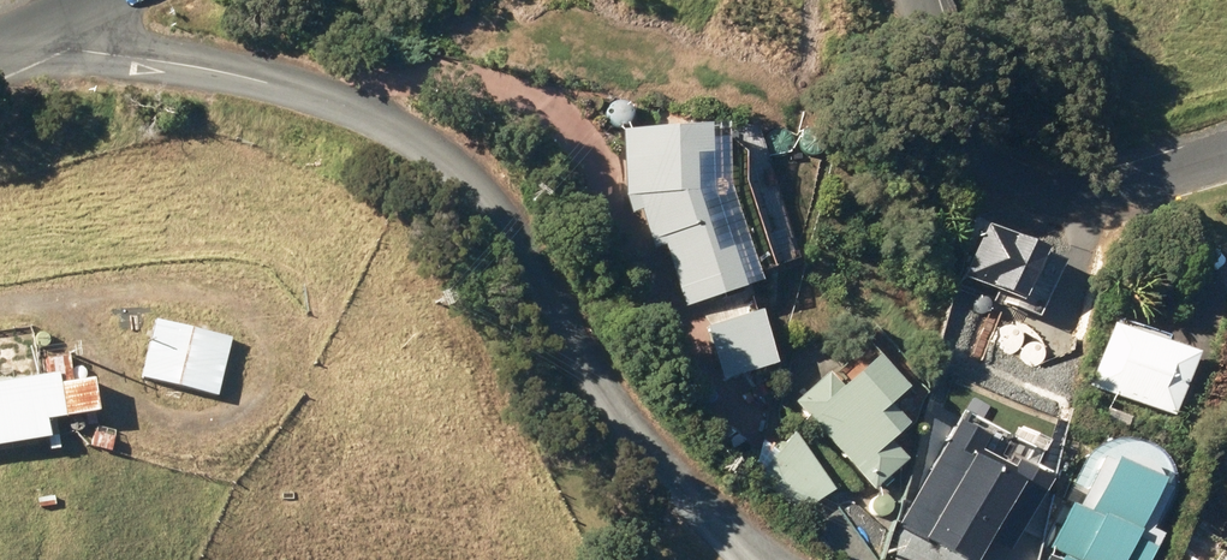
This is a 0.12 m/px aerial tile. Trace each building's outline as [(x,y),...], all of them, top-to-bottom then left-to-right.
[(615,129),(617,192),(623,210),(632,208),(645,247),(656,244),(675,305),(750,281),(748,273),(767,267),(741,184),(740,152),(716,131),(698,132),(698,125),(615,129)] [(745,311),(696,326),(712,379),(762,363),(745,311)] [(131,373),(210,394),(225,337),(146,316),(131,373)] [(1192,353),(1107,324),(1085,385),(1170,415),(1192,353)] [(41,372),(0,378),(0,441),(38,435),(40,449),(54,447),(49,417),(92,410),(87,375),(69,377),(65,351),(38,355),(41,372)] [(822,372),(789,402),(867,489),(900,459),(881,438),(899,422),(879,401),(894,388),(865,355),(833,384),(822,372)] [(964,435),(940,422),(927,445),(932,448),(904,497),(931,512),(919,533),(967,559),(969,559),(980,539),(999,550),(1031,493),(981,465),(984,461),(958,446),(964,435)] [(788,431),(754,474),(802,511),(831,491),(788,431)] [(87,432),(83,442),(98,448),(102,438),(87,432)] [(1044,546),(1055,551),(1047,559),(1139,559),(1144,547),(1125,540),(1150,478),(1100,458),(1080,510),(1062,502),(1044,546)] [(51,493),(34,494),(34,504),(52,504),(51,493)]
